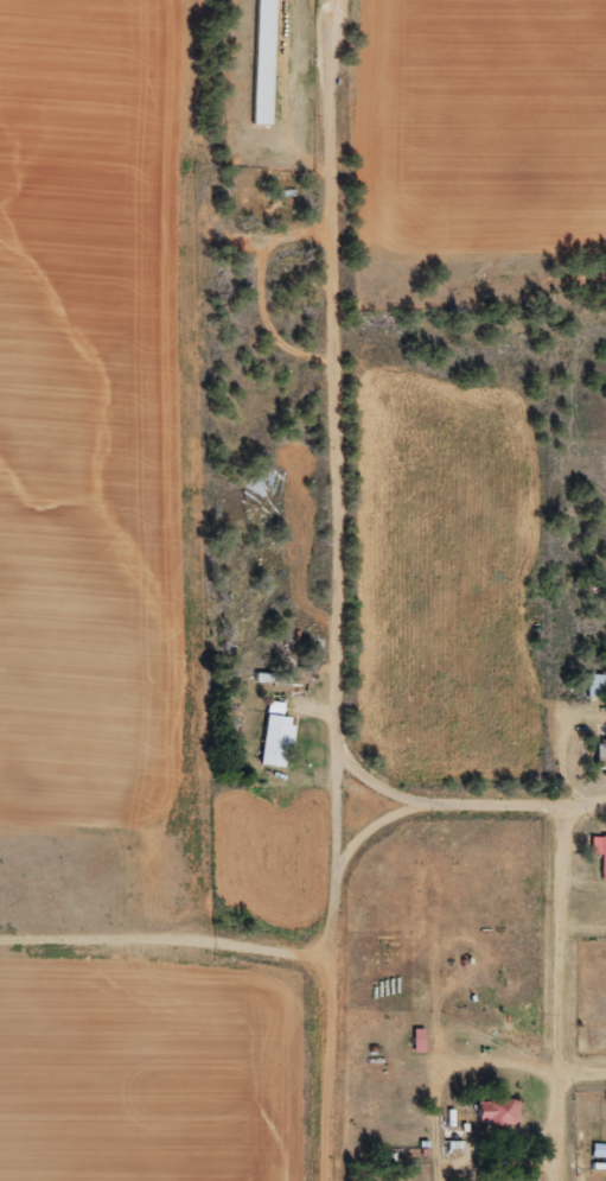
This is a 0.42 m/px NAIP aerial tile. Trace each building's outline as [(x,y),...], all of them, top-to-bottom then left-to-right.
[(250,126),(269,127),(273,0),(255,0),(250,126)] [(605,674),(587,674),(587,696),(605,696),(605,674)] [(259,764),(284,768),(291,718),(282,717),(284,703),(268,701),(259,764)] [(595,769),(605,769),(605,747),(605,744),(596,743),(595,769)] [(600,880),(605,880),(605,836),(591,835),(590,854),(601,855),(600,880)] [(424,1053),(424,1029),(412,1029),(413,1053),(424,1053)] [(476,1125),(517,1124),(516,1099),(476,1101),(476,1125)]
